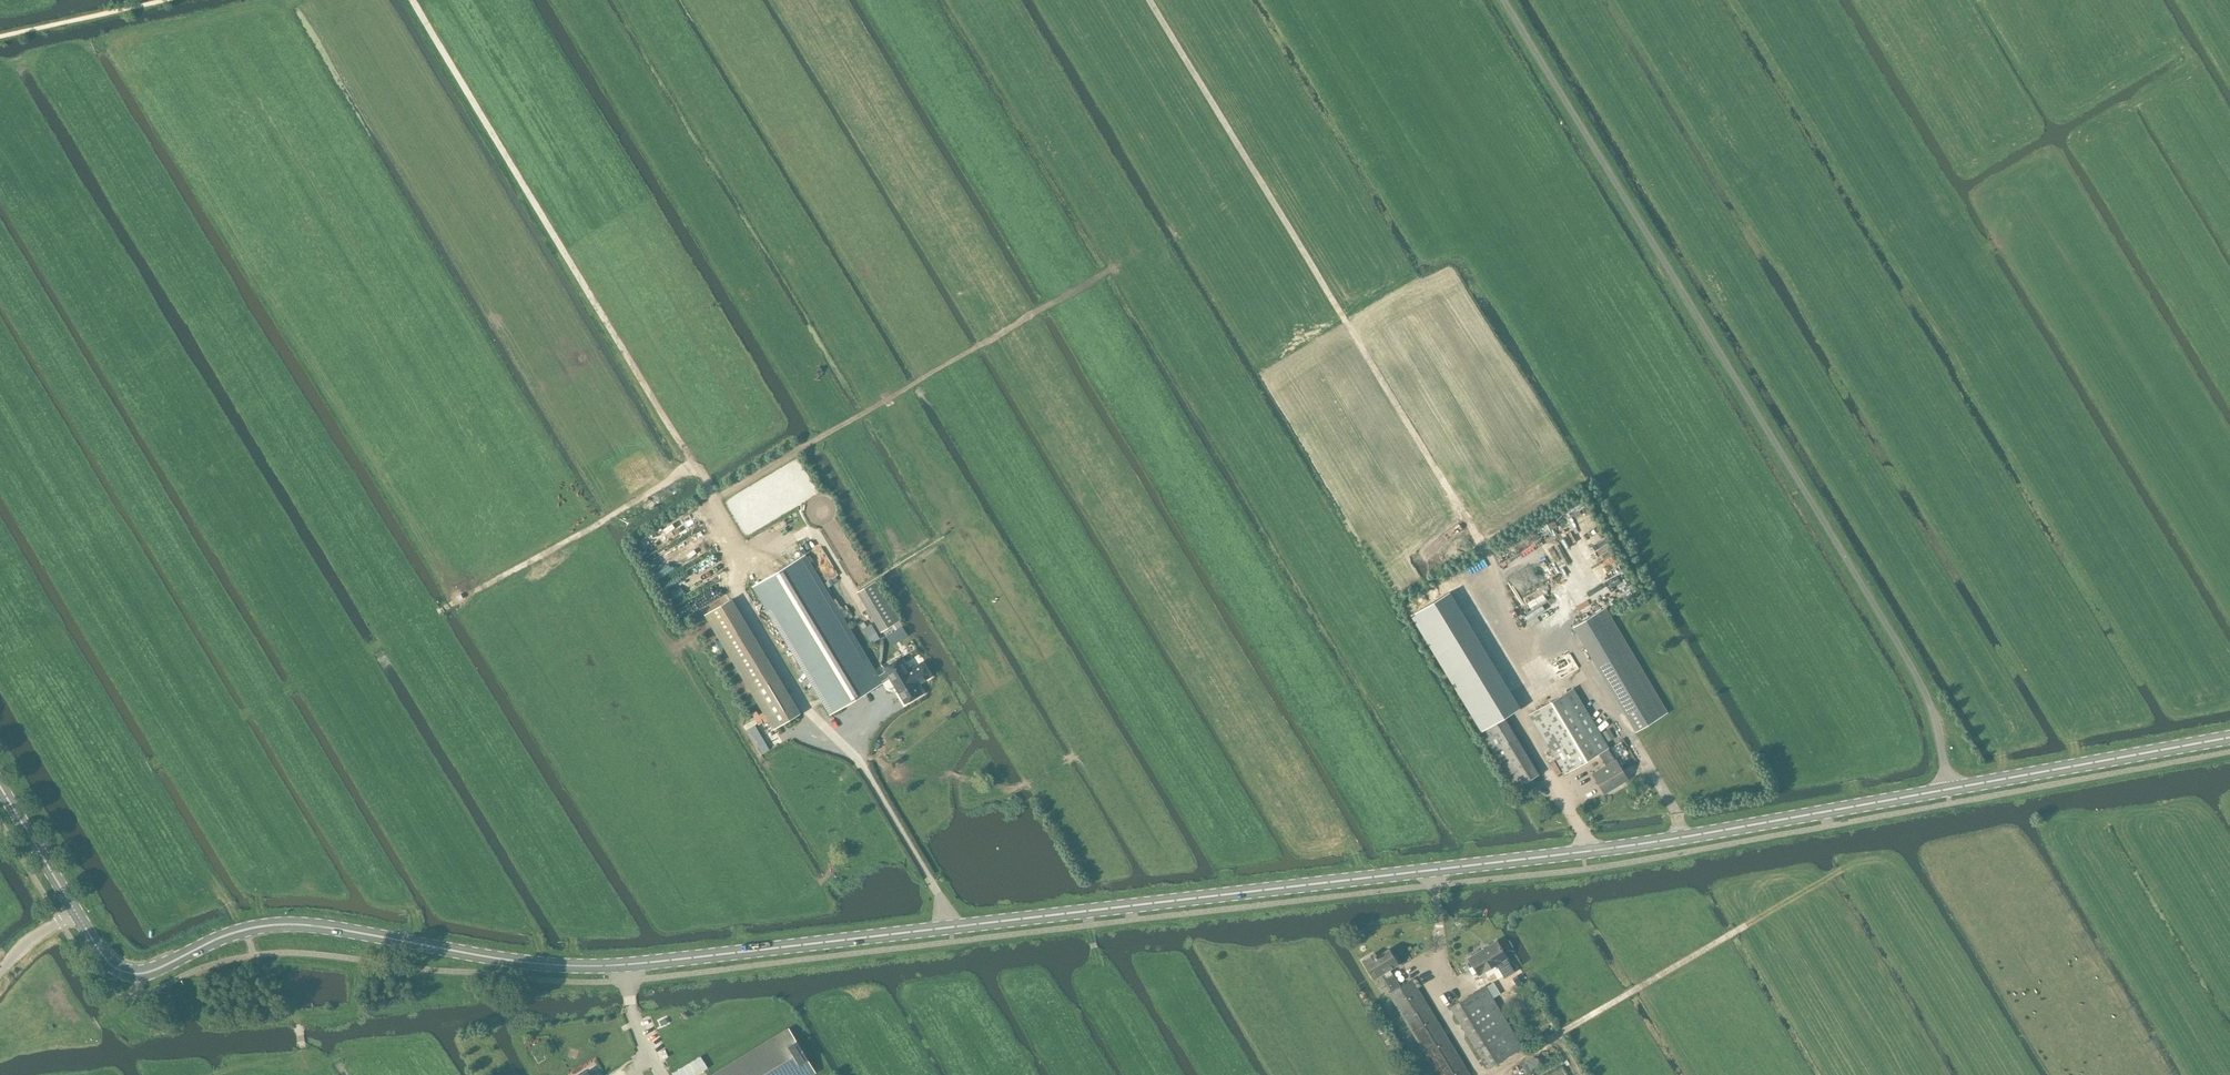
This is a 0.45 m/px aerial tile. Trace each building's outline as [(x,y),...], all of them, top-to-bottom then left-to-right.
[(804,556),(754,585),(831,712),(882,682),(881,681),(878,675),(857,640),(855,641),(804,556)] [(875,581),(859,591),(882,630),(893,624),(898,620),(900,619),(877,580),(875,581)] [(1451,591),(1412,615),(1482,730),(1504,717),(1521,706),(1451,591)] [(730,600),(707,614),(775,727),(798,713),(730,600)] [(1575,625),(1637,730),(1666,714),(1606,612),(1604,608),(1575,625)] [(880,638),(871,624),(867,626),(863,629),(872,643),(880,638)] [(886,671),(878,675),(881,681),(889,677),(905,703),(921,693),(915,683),(919,681),(920,682),(930,676),(921,663),(908,671),(900,658),(884,668),(886,671)] [(1574,688),(1529,714),(1564,774),(1599,753),(1608,748),(1608,747),(1574,688)] [(1504,717),(1481,731),(1516,788),(1539,774),(1504,717)] [(1608,748),(1599,753),(1607,767),(1593,775),(1604,793),(1627,779),(1616,761),(1608,748)] [(1468,958),(1478,974),(1495,964),(1504,978),(1514,972),(1506,957),(1507,957),(1497,941),(1468,958)] [(1375,954),(1362,961),(1373,978),(1381,974),(1392,992),(1401,986),(1390,968),(1398,963),(1389,949),(1377,957),(1375,954)] [(1514,977),(1508,980),(1512,985),(1518,982),(1514,977)] [(1389,994),(1438,1074),(1470,1074),(1412,979),(1401,986),(1392,992),(1389,994)] [(1450,1007),(1487,1068),(1522,1047),(1485,986),(1450,1007)] [(815,1071),(789,1028),(712,1074),(810,1074),(815,1071)] [(672,1073),(673,1074),(695,1074),(708,1067),(701,1056),(672,1073)]
